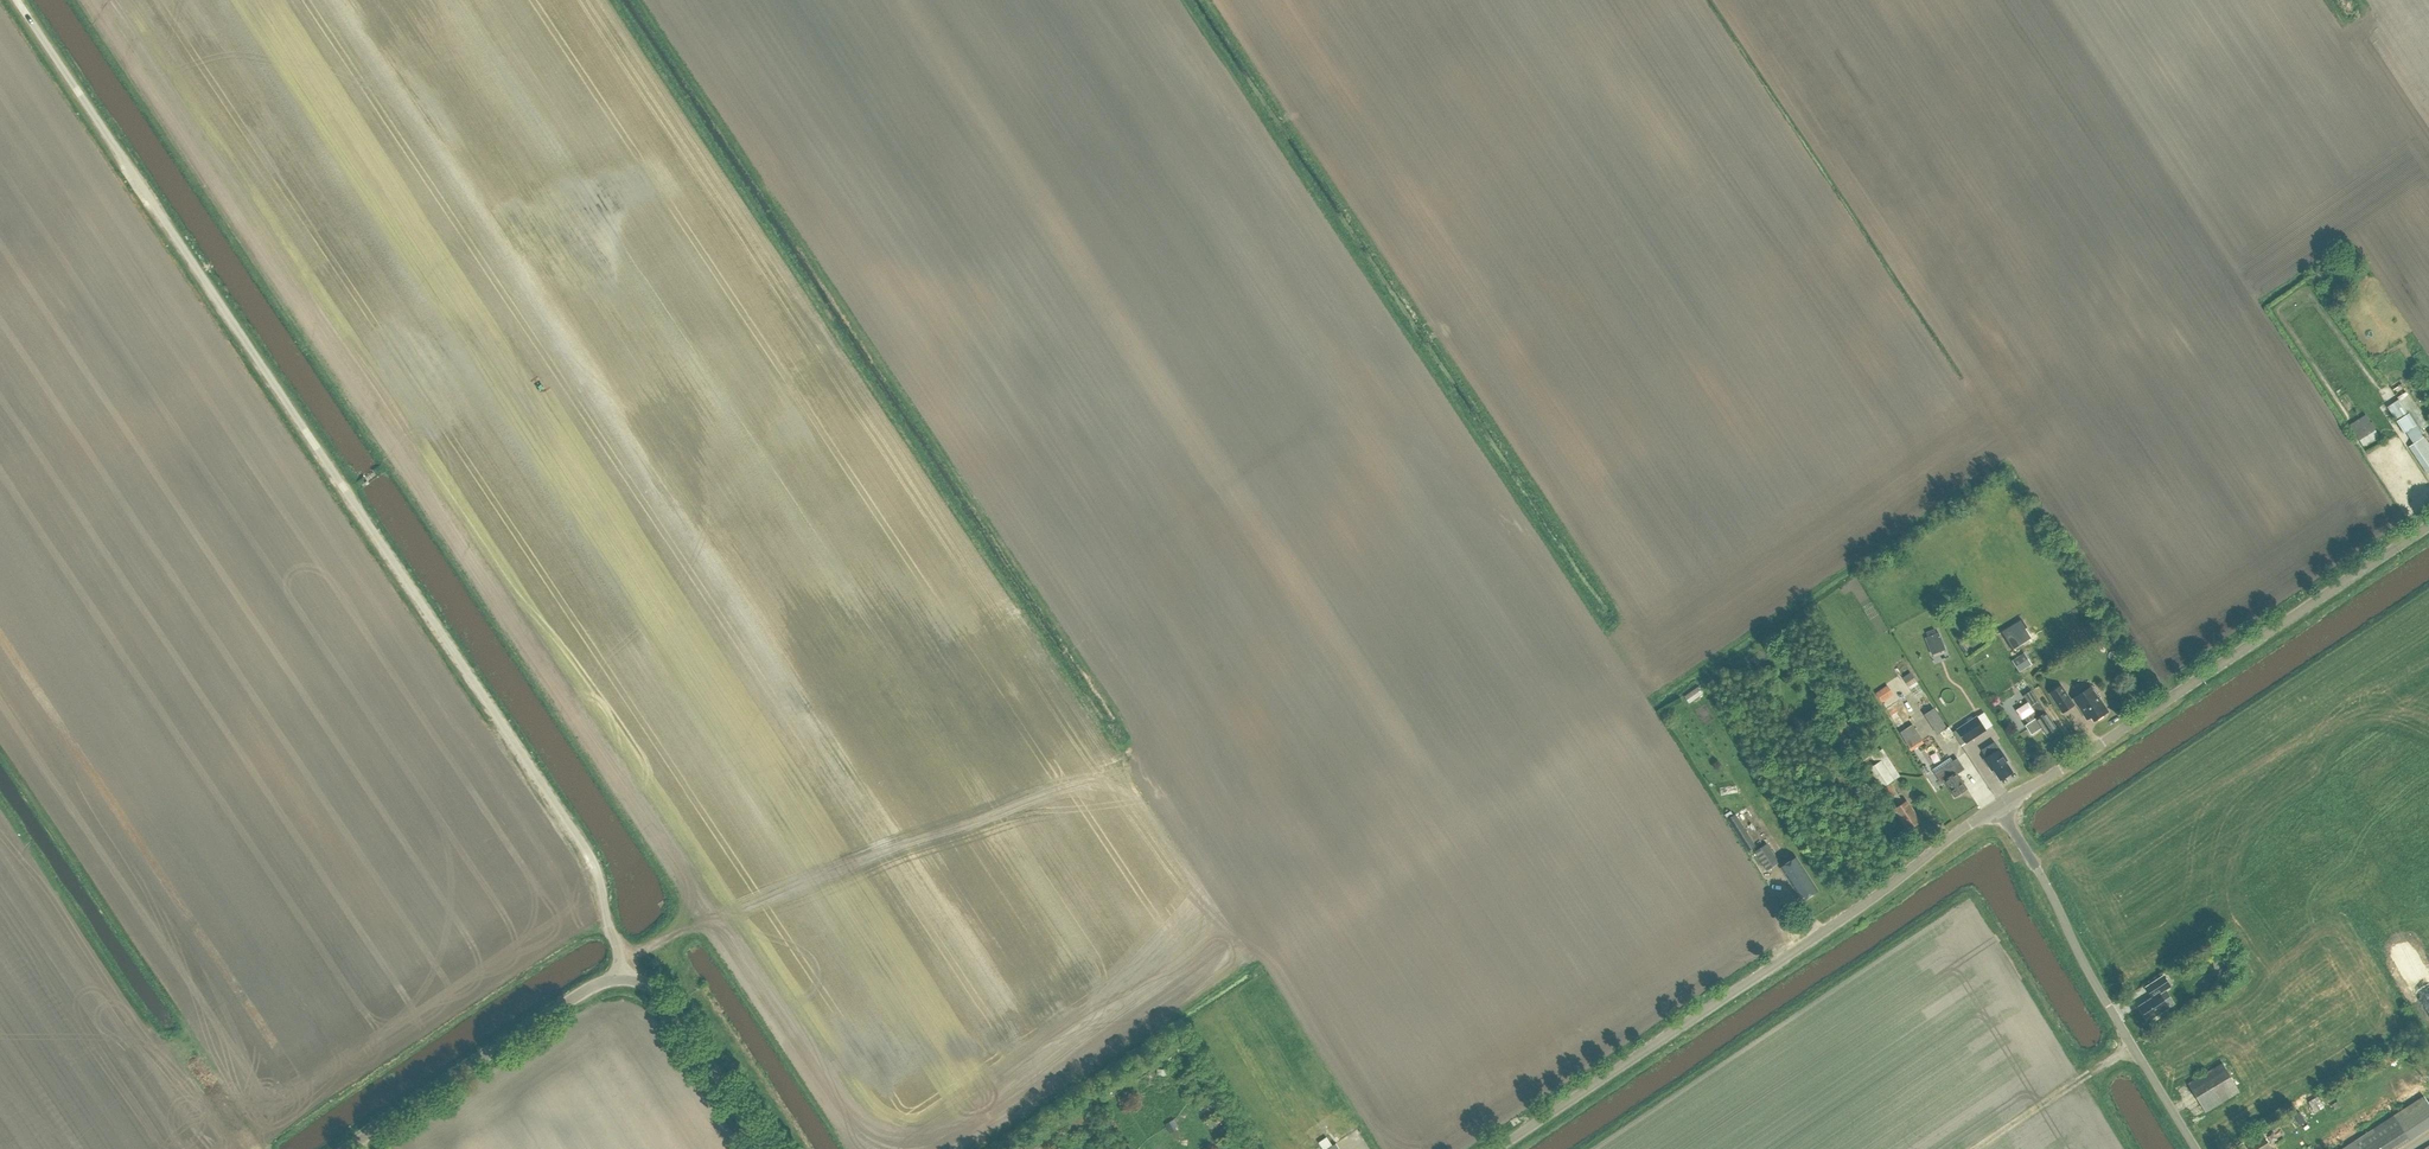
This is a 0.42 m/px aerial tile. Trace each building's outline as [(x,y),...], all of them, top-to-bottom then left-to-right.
[(2384,403),(2391,417),(2413,406),(2406,392),(2384,403)] [(2404,432),(2416,425),(2408,413),(2396,420),(2404,432)] [(2359,439),(2368,434),(2375,429),(2366,414),(2350,424),(2359,439)] [(2428,473),(2428,444),(2424,437),(2409,447),(2427,474),(2428,473)] [(1926,632),(1928,637),(1936,634),(1934,629),(1926,632)] [(1939,633),(1926,638),(1929,647),(1943,642),(1939,633)] [(2020,671),(2032,663),(2022,649),(2018,651),(2020,654),(2012,659),(2020,671)] [(1917,682),(1914,678),(1906,683),(1909,688),(1917,682)] [(1888,686),(1877,694),(1883,702),(1893,695),(1888,686)] [(2071,701),(2062,686),(2050,694),(2063,713),(2078,704),(2088,720),(2092,717),(2095,721),(2108,712),(2099,699),(2101,697),(2095,687),(2093,689),(2092,687),(2071,701)] [(1697,687),(1683,695),(1688,701),(1701,693),(1697,687)] [(2028,703),(2017,710),(2022,719),(2024,717),(2028,724),(2026,725),(2032,735),(2042,728),(2047,735),(2056,729),(2052,722),(2052,721),(2046,712),(2046,713),(2039,703),(2040,703),(2032,690),(2024,696),(2028,703)] [(1947,729),(1933,708),(1926,713),(1940,733),(1947,729)] [(1957,728),(1967,743),(1987,730),(1977,715),(1957,728)] [(1898,730),(1908,750),(1922,743),(1912,723),(1898,730)] [(1947,729),(1940,733),(1944,739),(1953,733),(1949,727),(1947,729)] [(1999,749),(1994,742),(1982,750),(1986,757),(1984,759),(1992,771),(1993,770),(2000,780),(2013,772),(2006,762),(2008,761),(2000,748),(1999,749)] [(1889,781),(1899,774),(1887,757),(1865,771),(1871,779),(1873,778),(1887,800),(1897,793),(1889,781)] [(1934,773),(1941,784),(1944,782),(1955,797),(1968,788),(1958,774),(1965,769),(1957,758),(1934,773)] [(1770,818),(1779,813),(1770,798),(1762,803),(1770,818)] [(1908,830),(1920,822),(1906,801),(1894,809),(1902,822),(1903,822),(1908,830)] [(1727,818),(1748,851),(1756,845),(1736,813),(1727,818)] [(1771,818),(1776,829),(1785,824),(1779,814),(1771,818)] [(1779,862),(1767,843),(1755,851),(1767,870),(1779,862)] [(1802,900),(1818,890),(1797,858),(1781,868),(1802,900)] [(2151,1019),(2168,1008),(2159,994),(2171,987),(2164,975),(2146,987),(2153,997),(2139,1006),(2146,1017),(2149,1016),(2151,1019)] [(2205,1113),(2240,1091),(2223,1063),(2188,1083),(2205,1113)] [(2315,1111),(2324,1106),(2318,1095),(2309,1100),(2315,1111)] [(1169,1131),(1178,1126),(1174,1119),(1165,1124),(1169,1131)] [(1321,1148),(1330,1143),(1325,1135),(1317,1141),(1321,1148)] [(2263,1135),(2249,1143),(2253,1148),(2272,1148),(2263,1135)] [(2363,1135),(2341,1148),(2373,1148),(2363,1135)]
